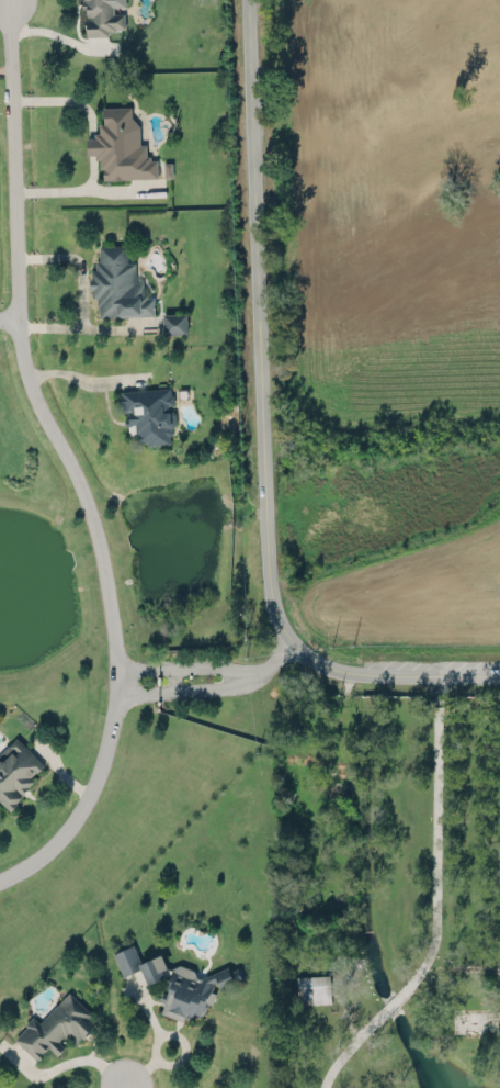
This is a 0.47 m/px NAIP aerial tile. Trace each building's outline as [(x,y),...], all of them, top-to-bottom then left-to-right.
[(107,34),(107,30),(115,30),(115,27),(126,26),(126,13),(121,5),(120,0),(83,0),(83,1),(83,9),(88,9),(88,16),(92,16),(92,19),(86,19),(86,27),(88,27),(88,35),(107,34)] [(105,179),(113,179),(113,180),(124,180),(123,178),(158,177),(157,160),(151,160),(150,156),(147,156),(147,144),(140,144),(140,125),(132,116),(132,106),(104,108),(104,124),(100,124),(100,133),(95,133),(95,138),(87,138),(88,156),(96,155),(96,159),(101,159),(101,168),(104,168),(105,179)] [(99,246),(100,261),(95,261),(95,270),(91,270),(91,279),(90,279),(90,290),(92,290),(92,298),(98,298),(98,305),(100,305),(100,317),(155,315),(154,298),(148,298),(147,293),(144,294),(144,280),(137,281),(136,262),(127,262),(127,245),(99,246)] [(163,314),(164,334),(187,334),(186,314),(163,314)] [(122,392),(122,396),(121,396),(121,405),(123,405),(123,412),(129,411),(130,419),(126,420),(126,426),(129,426),(130,433),(139,433),(140,441),(149,440),(149,444),(170,442),(170,436),(171,436),(172,433),(172,429),(177,423),(175,413),(170,407),(170,404),(173,404),(173,395),(170,395),(170,389),(122,392)] [(9,809),(0,800),(0,748),(16,732),(46,763),(35,773),(34,772),(32,774),(35,778),(22,792),(24,795),(9,809)] [(113,953),(123,976),(141,969),(147,982),(169,972),(161,954),(141,963),(133,945),(113,953)] [(242,981),(239,971),(229,968),(198,978),(195,970),(179,965),(173,967),(165,989),(165,988),(161,998),(164,1005),(161,1013),(180,1020),(195,1015),(204,1012),(207,1004),(213,1002),(215,996),(212,988),(216,978),(220,989),(242,981)] [(330,975),(296,976),(297,1004),(331,1003),(330,975)] [(12,1036),(24,1023),(22,1021),(32,1011),(38,1018),(69,987),(94,1012),(91,1016),(96,1022),(76,1043),(67,1034),(61,1039),(68,1046),(57,1057),(49,1051),(38,1062),(12,1036)]
